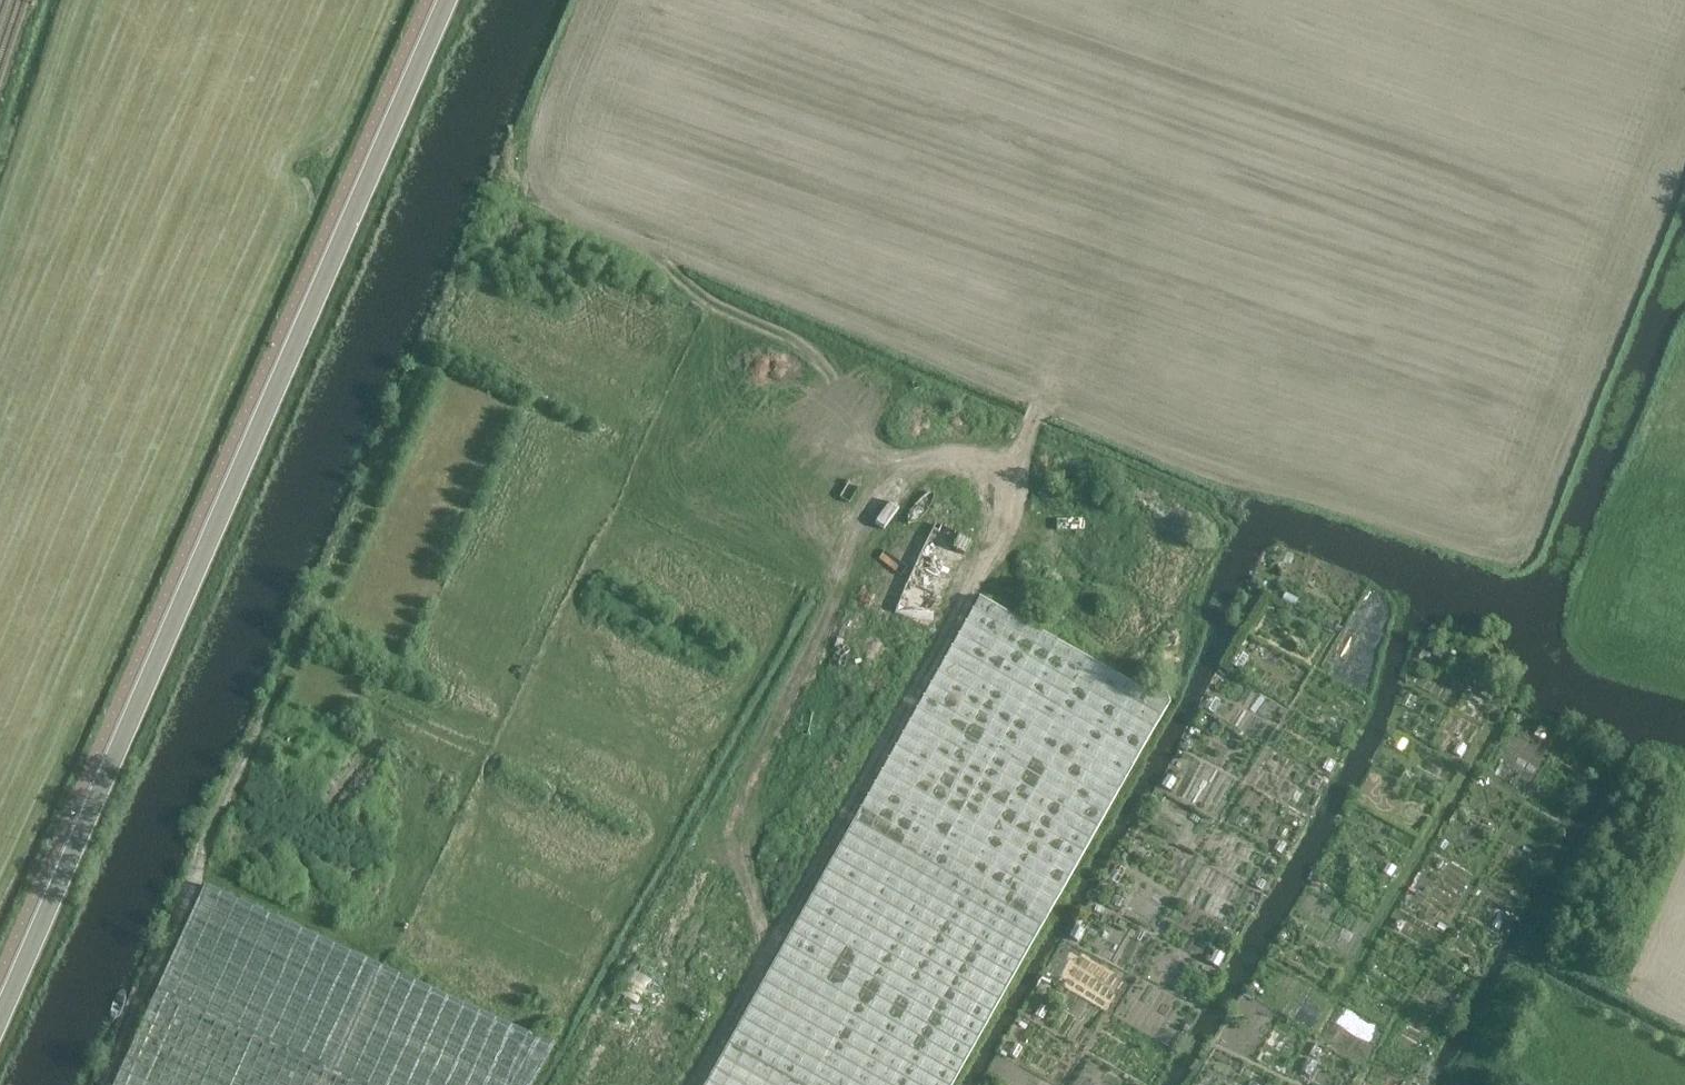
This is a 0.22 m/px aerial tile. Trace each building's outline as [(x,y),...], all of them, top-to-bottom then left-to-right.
[(931,629),(971,542),(935,525),(895,612),(931,629)] [(1041,928),(1167,705),(980,599),(854,822),(706,1084),(952,1084),(1041,928)] [(158,990),(365,1084),(533,1084),(555,1046),(206,886),(158,990)] [(155,996),(115,1084),(350,1084),(155,996)]
